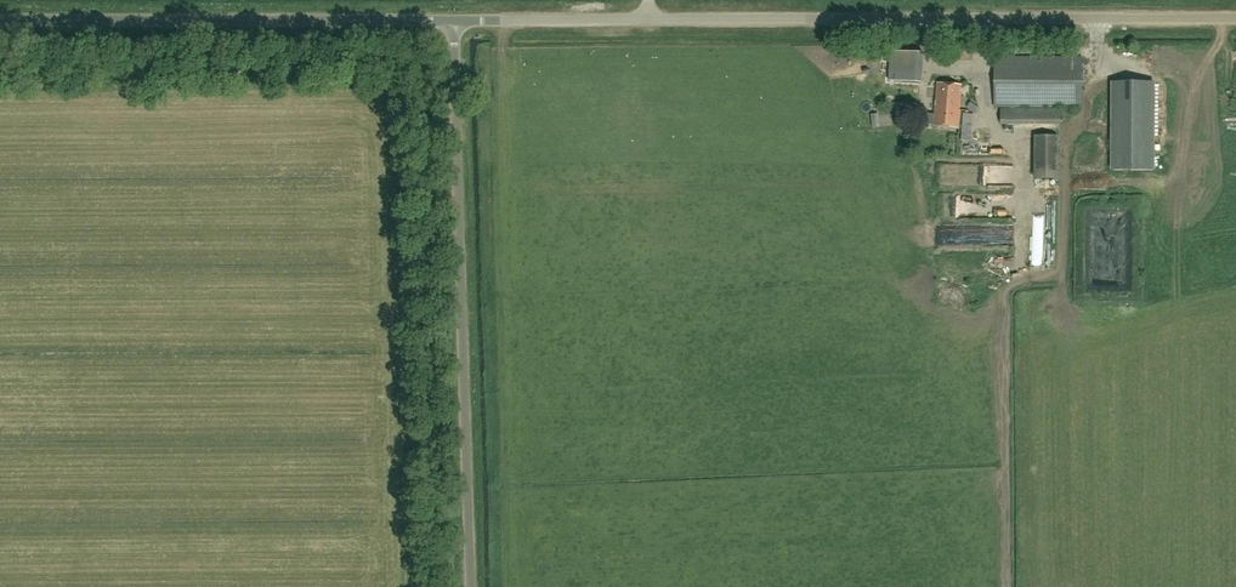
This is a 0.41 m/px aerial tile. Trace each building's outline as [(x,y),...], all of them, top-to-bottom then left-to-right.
[(921,83),(922,54),(890,52),(888,81),(921,83)] [(1081,58),(996,58),(996,108),(1081,108),(1081,58)] [(1153,83),(1113,82),(1113,169),(1153,169),(1153,83)] [(936,83),(935,105),(945,106),(945,107),(948,107),(948,109),(959,109),(961,84),(936,83)] [(945,106),(935,105),(935,116),(927,115),(927,125),(934,125),(933,128),(958,129),(959,109),(948,109),(948,107),(945,107),(945,106)] [(1061,109),(1001,109),(1001,125),(1060,126),(1061,109)] [(965,110),(965,125),(976,126),(977,110),(965,110)] [(871,115),(872,128),(880,127),(879,114),(871,115)] [(1035,180),(1058,180),(1059,136),(1035,136),(1035,180)] [(971,153),(983,155),(984,145),(972,144),(971,153)] [(1040,219),(1041,231),(1049,231),(1049,218),(1040,219)] [(1051,244),(1040,243),(1038,265),(1049,266),(1051,244)]
